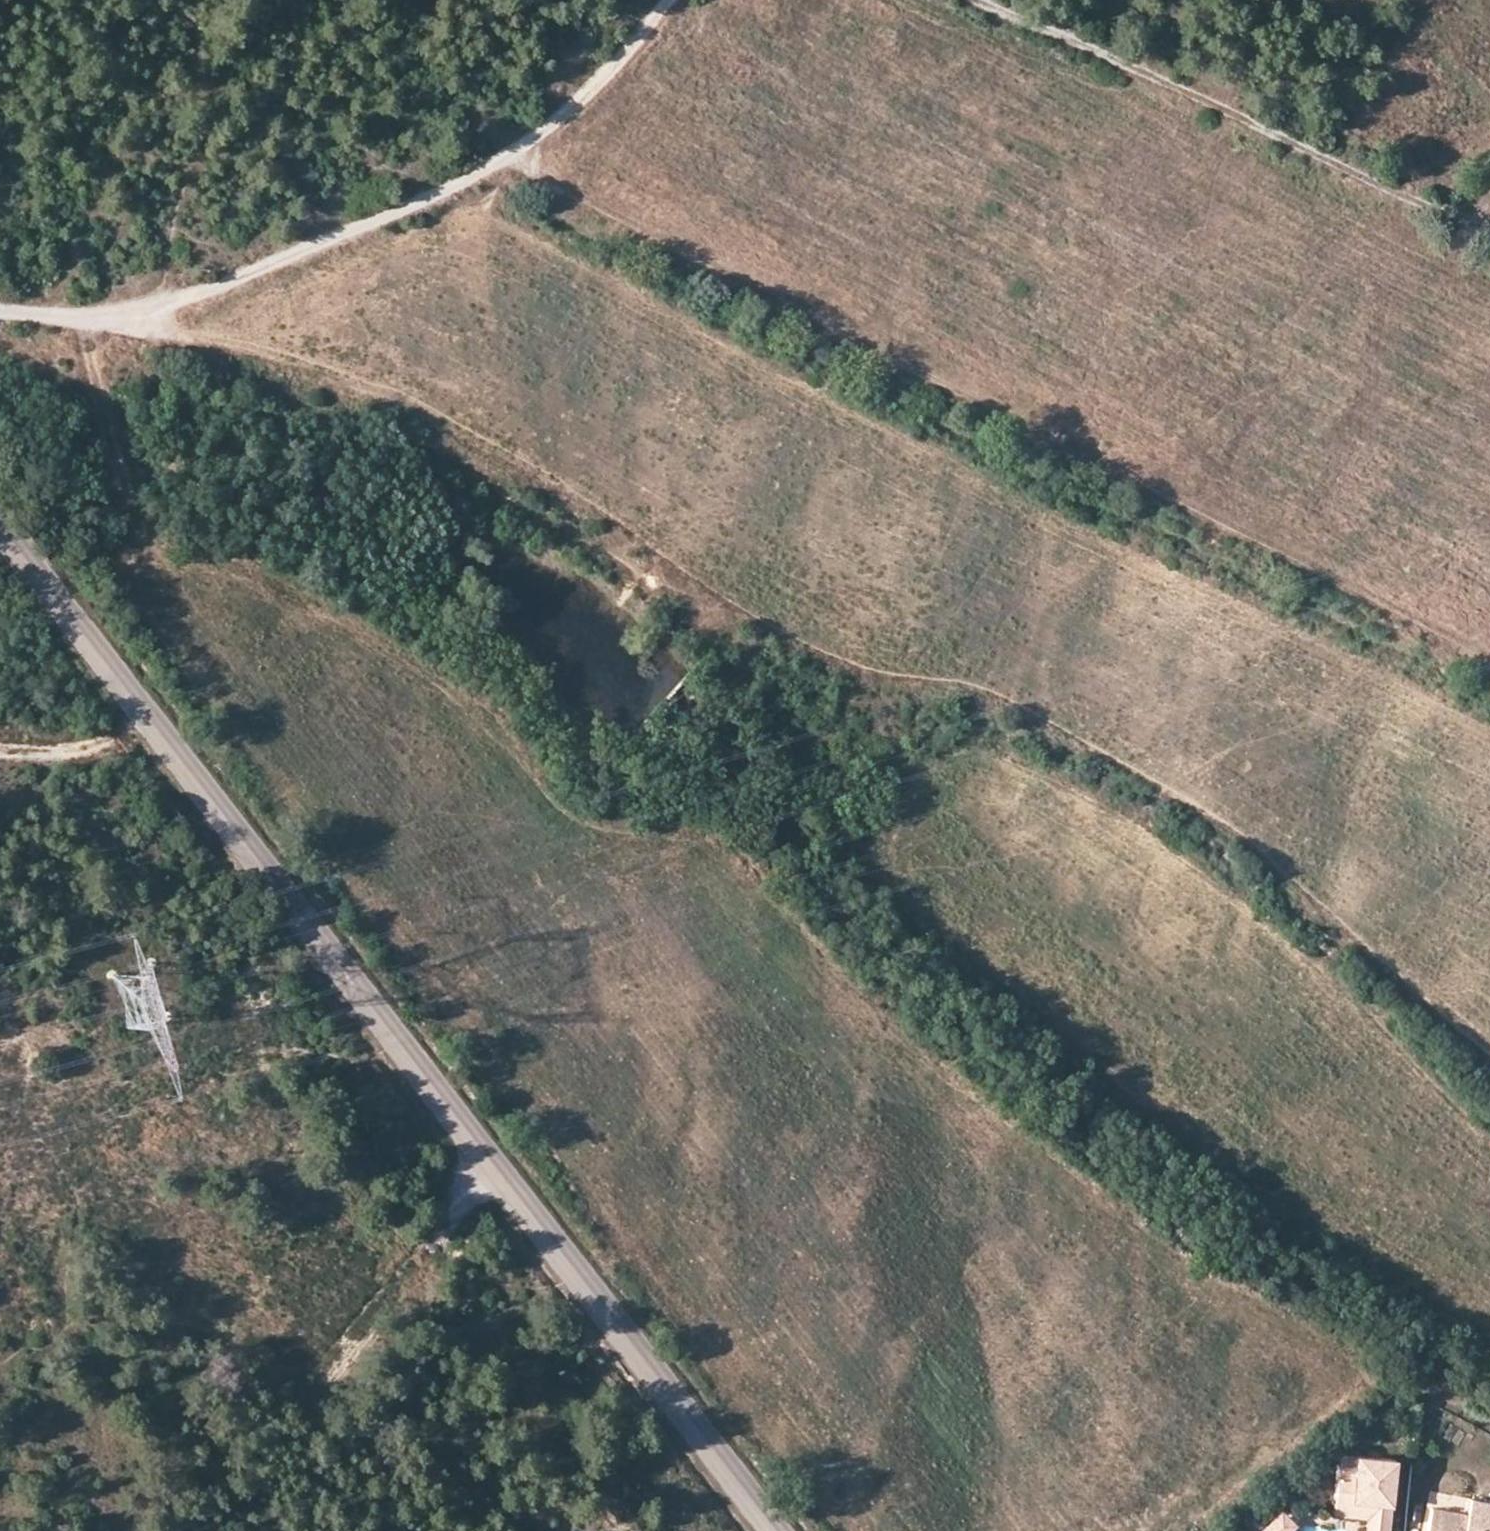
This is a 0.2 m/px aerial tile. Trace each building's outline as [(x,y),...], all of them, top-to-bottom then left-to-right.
[(1358,1453),(1357,1464),(1339,1462),(1335,1498),(1369,1502),(1368,1516),(1366,1530),(1388,1530),(1396,1457),(1358,1453)] [(1369,1502),(1335,1498),(1334,1513),(1368,1516),(1369,1502)] [(1470,1498),(1467,1514),(1431,1507),(1426,1530),(1489,1530),(1489,1502),(1470,1498)] [(1280,1515),(1264,1530),(1290,1530),(1293,1528),(1280,1515)]
